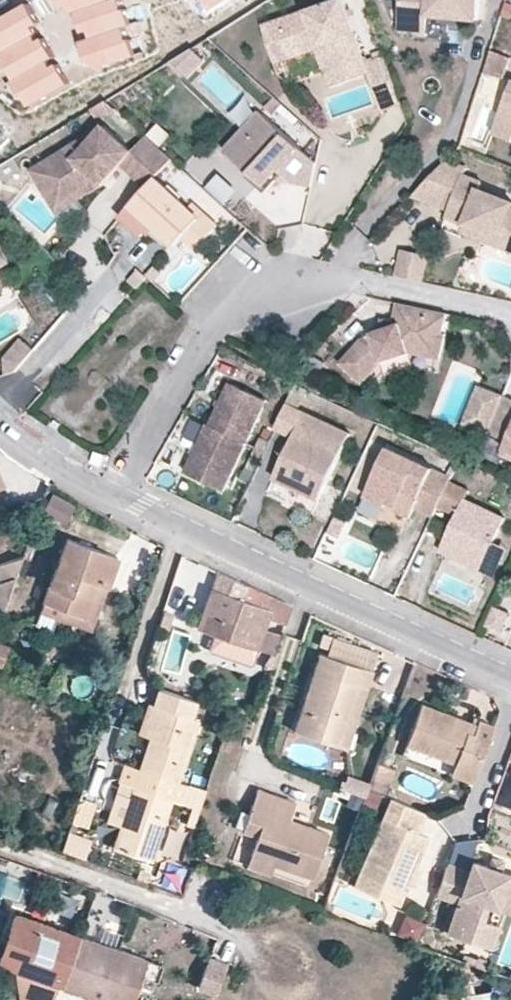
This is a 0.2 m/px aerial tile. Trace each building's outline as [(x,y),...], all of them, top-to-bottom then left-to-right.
[(58,7),(70,3),(82,41),(78,42),(85,63),(90,61),(93,70),(131,57),(121,29),(127,27),(118,0),(103,0),(102,0),(56,0),(58,7)] [(365,56),(346,0),(334,0),(264,25),(276,62),(317,48),(325,69),(365,56)] [(484,0),(403,0),(400,29),(429,31),(430,13),(483,17),(484,0)] [(21,5),(0,17),(0,58),(26,105),(63,85),(21,5)] [(510,55),(493,49),(487,69),(503,75),(510,55)] [(201,63),(187,50),(168,62),(187,79),(201,63)] [(403,104),(386,55),(367,62),(370,71),(383,109),(403,104)] [(370,71),(367,62),(365,56),(325,69),(331,84),(370,71)] [(492,129),(510,136),(510,82),(492,129)] [(313,183),(318,160),(260,108),(245,125),(253,133),(235,154),(256,172),(252,177),(265,188),(279,173),(285,167),(292,173),(299,180),(313,183)] [(78,139),(49,157),(49,158),(72,196),(97,181),(92,175),(99,170),(107,176),(118,164),(131,149),(103,125),(83,145),(78,139)] [(253,133),(245,125),(226,147),(235,154),(253,133)] [(145,133),(131,149),(118,164),(144,187),(150,181),(134,167),(156,143),(145,133)] [(172,158),(156,143),(134,167),(150,181),(172,158)] [(49,158),(49,157),(38,165),(60,203),(72,196),(49,158)] [(447,158),(414,192),(450,207),(447,213),(465,220),(505,236),(506,230),(510,232),(510,197),(480,186),(483,179),(464,171),(466,165),(447,158)] [(56,211),(74,200),(72,196),(60,203),(38,165),(29,170),(56,211)] [(205,183),(226,203),(242,186),(221,166),(205,183)] [(286,179),(292,173),(285,167),(279,173),(286,179)] [(72,196),(74,200),(99,184),(107,176),(99,170),(92,175),(97,181),(72,196)] [(129,207),(151,226),(173,246),(180,237),(200,215),(191,207),(157,176),(129,207)] [(200,215),(180,237),(194,250),(222,218),(199,198),(191,207),(200,215)] [(141,237),(151,226),(129,207),(120,217),(141,237)] [(465,220),(462,231),(510,250),(510,232),(506,230),(505,236),(465,220)] [(402,253),(398,275),(429,282),(434,260),(402,253)] [(449,313),(388,299),(382,329),(366,335),(340,363),(363,383),(381,361),(412,351),(442,358),(448,330),(446,330),(449,313)] [(2,354),(7,369),(16,366),(33,347),(19,335),(2,354)] [(308,383),(296,378),(287,397),(299,402),(308,383)] [(473,428),(489,387),(481,384),(466,425),(473,428)] [(473,428),(489,434),(489,433),(506,394),(489,387),(473,428)] [(243,445),(262,402),(229,388),(211,431),(243,445)] [(506,394),(489,433),(508,439),(503,453),(510,457),(510,396),(506,394)] [(287,397),(277,422),(296,430),(278,471),(323,491),(352,426),(287,397)] [(222,494),(243,445),(211,431),(208,430),(187,479),(222,494)] [(415,505),(435,515),(439,505),(451,478),(453,473),(390,444),(366,494),(387,504),(388,502),(390,497),(400,503),(398,507),(396,508),(411,515),(415,505)] [(451,478),(439,505),(459,514),(443,550),(483,569),(508,516),(468,497),(472,487),(451,478)] [(51,490),(41,512),(64,523),(74,501),(51,490)] [(388,502),(398,507),(400,503),(390,497),(388,502)] [(339,507),(326,533),(338,539),(350,512),(339,507)] [(85,616),(107,554),(65,538),(43,601),(85,616)] [(117,558),(107,554),(85,616),(43,601),(35,624),(51,631),(56,619),(91,631),(117,558)] [(283,622),(290,604),(263,592),(258,605),(243,599),(247,585),(217,571),(197,627),(256,648),(265,625),(268,617),(283,622)] [(486,626),(504,635),(510,620),(510,613),(496,605),(486,626)] [(174,621),(160,615),(160,616),(156,629),(169,634),(174,621)] [(282,631),(265,625),(256,648),(273,653),(282,631)] [(295,729),(337,743),(356,685),(366,688),(372,670),(321,652),(295,729)] [(356,685),(337,743),(346,747),(366,688),(356,685)] [(191,717),(193,709),(196,700),(196,699),(169,691),(157,687),(151,703),(159,706),(148,735),(138,768),(177,780),(198,720),(191,717)] [(204,713),(207,704),(196,700),(193,709),(204,713)] [(473,780),(494,723),(476,716),(475,720),(475,719),(472,730),(454,723),(457,713),(421,700),(406,743),(455,759),(450,772),(473,780)] [(159,706),(151,703),(146,701),(137,731),(148,735),(159,706)] [(472,730),(475,719),(457,713),(454,723),(472,730)] [(391,765),(376,759),(366,786),(381,792),(391,765)] [(187,784),(177,780),(138,768),(125,763),(118,781),(132,787),(128,797),(120,825),(114,846),(150,858),(171,798),(181,802),(187,784)] [(257,836),(250,854),(273,862),(311,878),(328,833),(289,818),(294,801),(257,788),(243,831),(257,836)] [(106,820),(120,825),(128,797),(115,792),(106,820)] [(425,811),(388,796),(352,884),(397,904),(406,883),(413,866),(427,834),(417,830),(425,811)] [(90,842),(67,834),(62,850),(86,859),(90,842)] [(273,862),(250,854),(246,864),(269,873),(273,862)] [(446,862),(435,892),(456,900),(445,929),(478,940),(485,918),(491,902),(510,910),(510,874),(471,859),(467,870),(446,862)] [(413,866),(406,883),(414,886),(421,869),(413,866)] [(403,909),(393,930),(416,941),(426,919),(403,909)] [(79,938),(16,916),(0,961),(64,983),(79,938)] [(502,924),(485,918),(478,940),(492,946),(502,924)] [(79,938),(64,983),(113,999),(129,999),(142,960),(79,938)] [(226,960),(209,953),(197,984),(215,990),(226,960)] [(16,971),(22,999),(23,999),(47,999),(48,998),(53,999),(58,999),(63,986),(16,971)]
